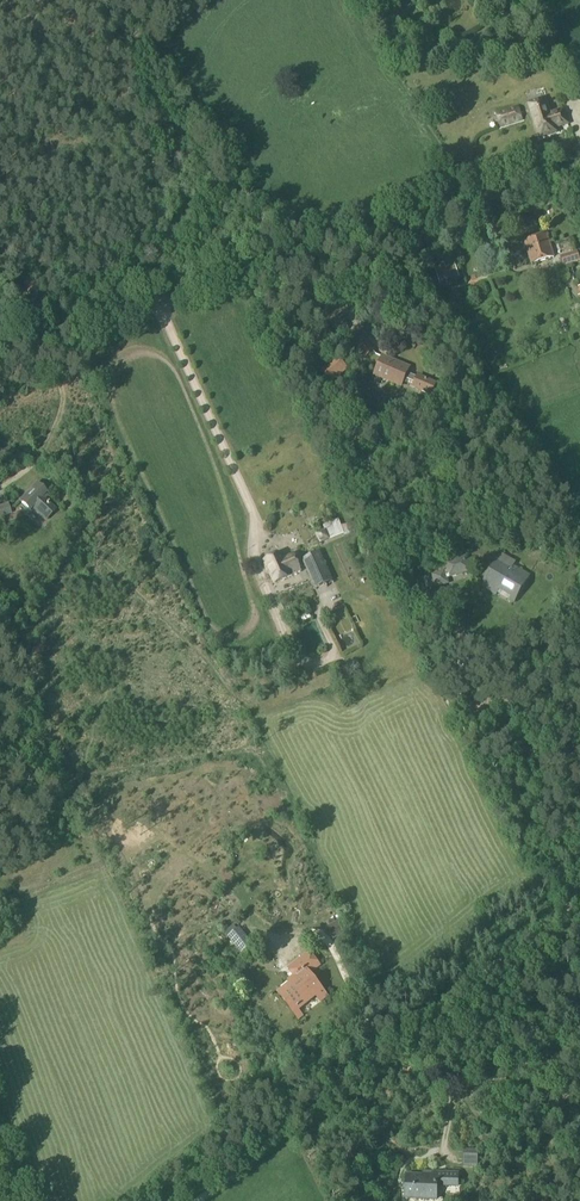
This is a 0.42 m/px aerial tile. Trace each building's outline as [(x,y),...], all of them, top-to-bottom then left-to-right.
[(398,11),(386,15),(391,29),(403,24),(398,11)] [(550,115),(544,99),(528,104),(540,138),(558,132),(557,127),(568,124),(563,110),(550,115)] [(500,128),(522,121),(517,107),(495,114),(500,128)] [(473,238),(486,233),(480,219),(468,224),(473,238)] [(532,264),(554,257),(547,235),(525,241),(532,264)] [(562,267),(579,262),(577,252),(559,257),(562,267)] [(439,285),(459,278),(454,264),(434,271),(439,285)] [(577,270),(567,273),(569,281),(579,278),(577,270)] [(364,359),(374,351),(362,337),(353,344),(364,359)] [(330,383),(347,370),(337,357),(320,370),(330,383)] [(417,379),(408,375),(410,369),(383,357),(375,375),(403,386),(406,379),(416,383),(414,388),(431,395),(435,384),(418,377),(417,379)] [(56,510),(42,497),(46,494),(35,484),(19,501),(29,511),(32,508),(46,521),(56,510)] [(10,514),(7,504),(0,506),(0,517),(10,514)] [(337,543),(350,536),(344,524),(331,531),(337,543)] [(514,602),(529,576),(512,566),(515,562),(501,554),(482,588),(495,595),(500,587),(517,596),(513,602),(514,602)] [(314,591),(332,583),(319,555),(302,563),(314,591)] [(282,562),(280,556),(275,558),(273,557),(269,558),(268,561),(264,563),(265,566),(264,567),(267,574),(268,574),(274,586),(301,574),(293,557),(282,562)] [(471,572),(466,556),(444,563),(446,572),(444,572),(431,575),(432,576),(422,579),(425,590),(435,588),(449,584),(448,579),(471,572)] [(303,618),(305,624),(317,621),(315,615),(303,618)] [(330,653),(321,629),(304,636),(313,660),(330,653)] [(241,954),(252,945),(238,928),(227,938),(241,954)] [(327,997),(309,974),(320,965),(309,952),(288,969),(296,978),(278,992),(299,1018),(293,1010),(320,989),(326,997),(327,997)] [(458,1187),(458,1173),(436,1172),(436,1177),(406,1176),(406,1199),(437,1200),(437,1186),(458,1187)]
